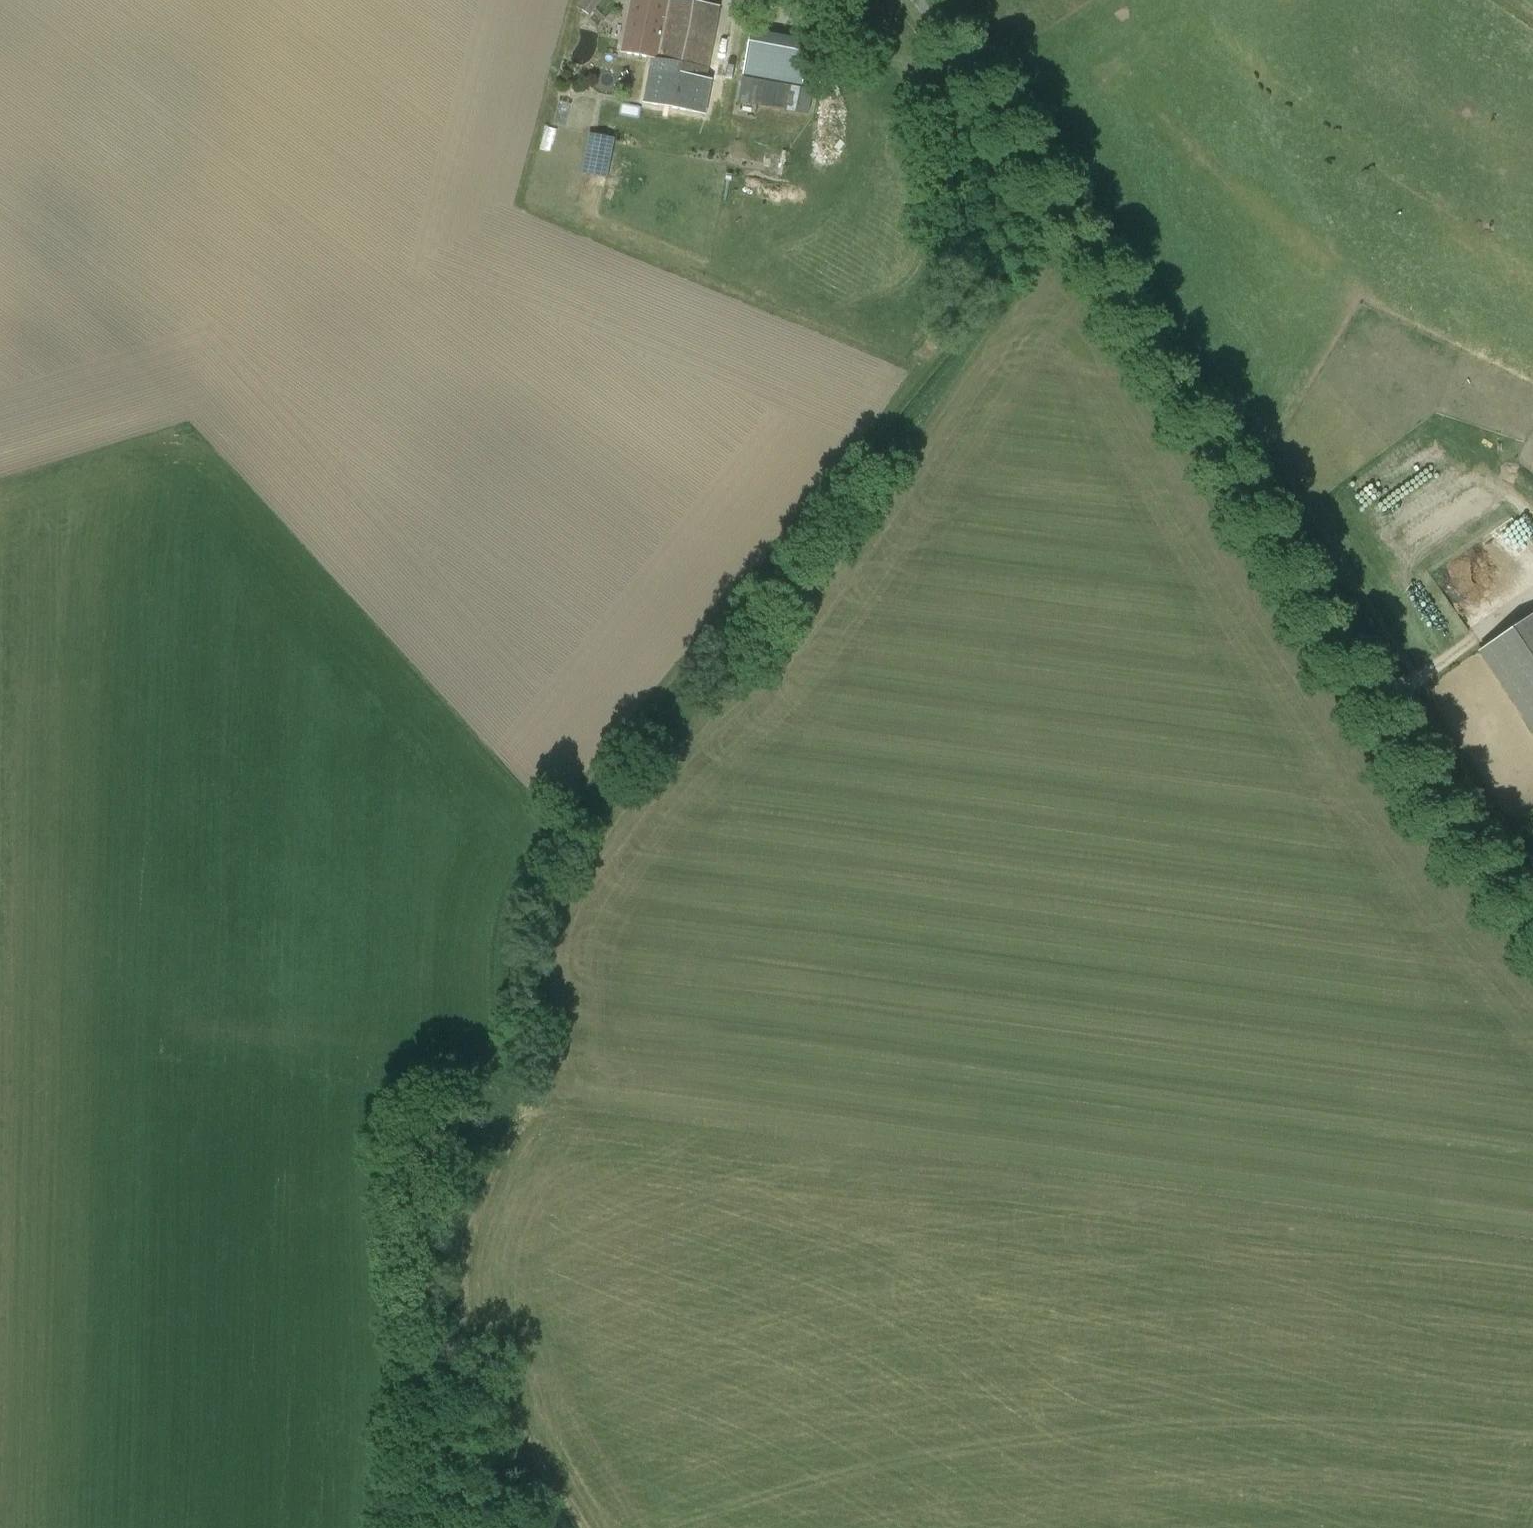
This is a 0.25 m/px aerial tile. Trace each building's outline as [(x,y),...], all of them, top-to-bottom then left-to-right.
[(577,5),(592,15),(602,0),(581,0),(577,5)] [(654,58),(658,59),(670,0),(632,0),(622,51),(654,58)] [(654,58),(645,101),(705,113),(713,75),(707,74),(720,7),(684,0),(670,0),(658,59),(654,58)] [(753,30),(743,74),(803,84),(813,41),(753,30)] [(582,173),(608,178),(616,137),(589,132),(582,173)] [(1532,730),(1532,615),(1480,651),(1532,730)]
